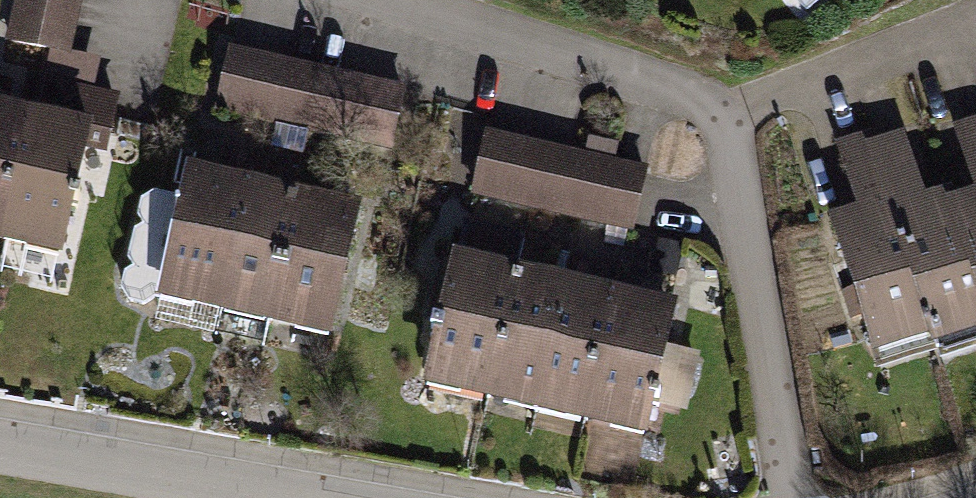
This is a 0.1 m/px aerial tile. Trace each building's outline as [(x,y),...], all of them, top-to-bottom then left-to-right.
[(85,0),(23,0),(11,49),(70,62),(85,0)] [(813,43),(863,0),(776,0),(813,43)] [(409,101),(229,58),(214,121),(394,165),(409,101)] [(3,256),(31,127),(0,120),(0,255),(3,256)] [(31,127),(3,256),(57,268),(86,139),(31,127)] [(953,137),(975,206),(975,129),(953,137)] [(651,179),(485,142),(470,208),(637,245),(651,179)] [(936,354),(870,160),(865,145),(834,156),(859,226),(824,239),(873,376),(936,354)] [(952,220),(948,209),(922,217),(899,150),(870,160),(936,354),(941,369),(975,357),(975,291),(952,220)] [(214,339),(244,196),(183,183),(152,326),(214,339)] [(275,352),(305,209),(244,196),(214,339),(275,352)] [(336,365),(367,222),(305,209),(275,352),(336,365)] [(952,220),(975,291),(975,212),(952,220)] [(476,420),(505,286),(514,245),(456,233),(418,407),(476,420)] [(532,432),(562,298),(505,286),(476,420),(532,432)] [(589,445),(619,310),(562,298),(532,432),(589,445)] [(646,457),(676,323),(619,310),(589,445),(646,457)]
